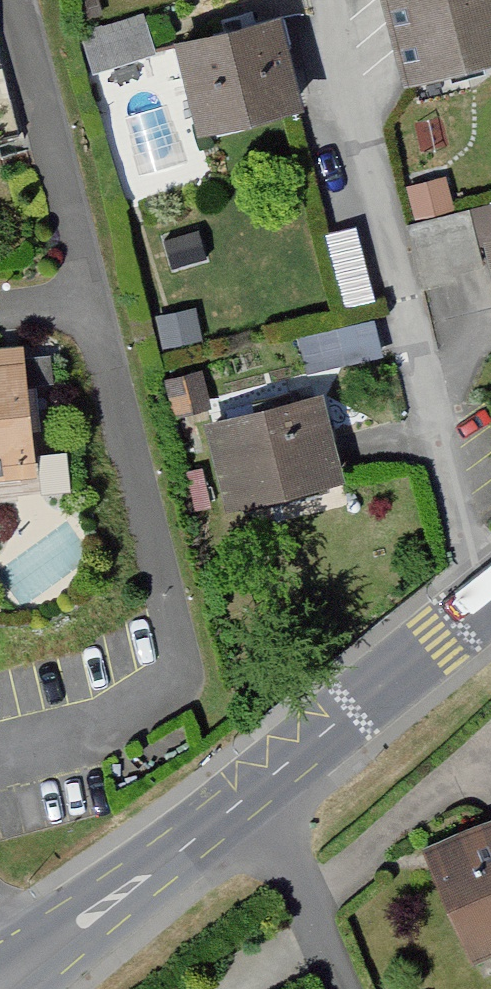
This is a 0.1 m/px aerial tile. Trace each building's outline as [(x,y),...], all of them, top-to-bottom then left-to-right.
[(194,25),(219,117),(320,90),(296,0),(288,0),(194,25)] [(404,98),(490,74),(490,0),(377,0),(404,98)] [(91,64),(152,49),(143,13),(82,28),(91,64)] [(479,253),(469,219),(405,236),(422,296),(478,281),(490,328),(490,250),(479,253)] [(20,470),(12,357),(0,358),(0,472),(20,470)] [(340,378),(229,402),(250,496),(360,471),(340,378)] [(415,859),(466,975),(490,964),(490,825),(415,859)]
